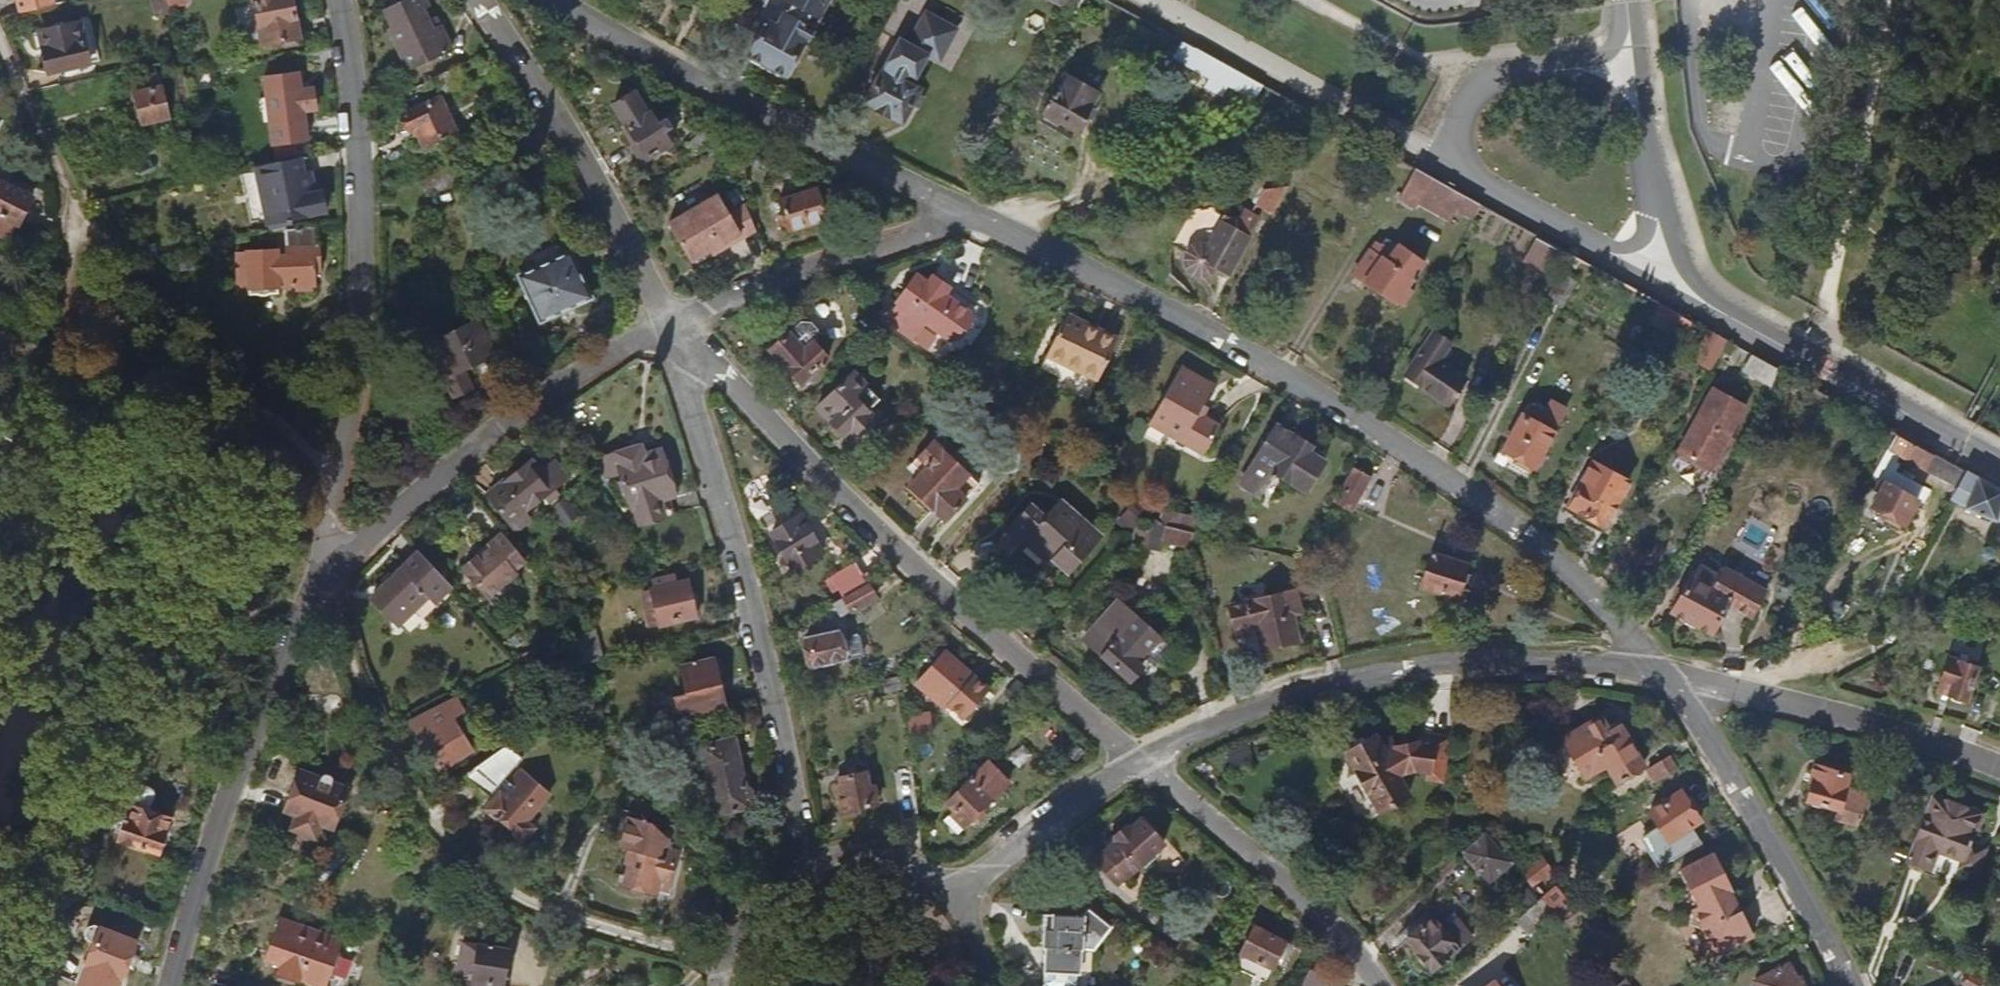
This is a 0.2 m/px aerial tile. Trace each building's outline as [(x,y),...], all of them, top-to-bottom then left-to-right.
[(19,12),(52,4),(52,0),(17,0),(19,12)] [(165,0),(152,0),(156,16),(169,14),(165,0)] [(187,0),(167,0),(169,8),(188,4),(187,0)] [(292,0),(254,0),(255,8),(243,11),(251,50),(301,39),(292,0)] [(439,29),(432,30),(430,24),(429,22),(425,11),(429,9),(426,0),(406,0),(384,10),(391,28),(389,29),(407,72),(450,54),(439,29)] [(787,74),(812,29),(809,27),(814,19),(817,21),(829,0),(792,0),(789,5),(793,8),(780,31),(769,25),(752,55),(787,74)] [(902,39),(866,104),(905,127),(926,89),(916,84),(931,57),(941,63),(959,32),(902,0),(886,30),(902,39)] [(1079,0),(1054,0),(1073,11),(1079,0)] [(94,78),(81,20),(39,29),(49,72),(59,70),(62,85),(94,78)] [(439,29),(436,21),(430,24),(432,30),(439,29)] [(1264,86),(1185,43),(1178,56),(1215,78),(1211,87),(1227,96),(1233,84),(1258,97),(1264,86)] [(194,108),(183,69),(170,72),(181,111),(194,108)] [(215,86),(212,72),(191,77),(194,90),(215,86)] [(174,135),(160,73),(133,78),(148,143),(174,135)] [(317,111),(314,90),(302,92),(299,75),(264,80),(275,147),(310,142),(305,113),(317,111)] [(1074,97),(1079,87),(1065,79),(1045,115),(1048,116),(1048,120),(1056,125),(1060,124),(1079,134),(1093,108),(1074,97)] [(457,135),(441,98),(404,114),(421,151),(457,135)] [(648,162),(672,147),(651,114),(628,128),(629,131),(626,132),(636,149),(640,147),(648,162)] [(710,144),(722,125),(711,118),(700,139),(710,144)] [(724,141),(729,154),(743,149),(739,136),(724,141)] [(316,192),(308,156),(254,168),(263,207),(271,205),(275,222),(325,210),(321,191),(316,192)] [(457,176),(450,160),(422,175),(430,190),(457,176)] [(1479,206),(1452,190),(1435,181),(1413,168),(1399,196),(1416,205),(1418,201),(1450,219),(1456,208),(1473,217),(1479,206)] [(34,197),(0,180),(0,215),(18,225),(34,197)] [(1265,181),(1256,205),(1277,212),(1285,189),(1265,181)] [(682,209),(703,198),(697,186),(676,198),(682,209)] [(782,200),(792,230),(828,218),(818,188),(782,200)] [(731,244),(757,230),(746,204),(730,213),(719,193),(669,221),(691,261),(729,240),(731,244)] [(1229,274),(1261,219),(1246,211),(1239,224),(1226,217),(1210,244),(1203,241),(1195,246),(1191,252),(1190,255),(1189,261),(1192,267),(1200,273),(1205,273),(1208,273),(1211,272),(1214,269),(1216,267),(1229,274)] [(320,263),(321,226),(307,226),(307,229),(293,229),(292,251),(282,251),(282,246),(252,245),(252,279),(296,281),(296,284),(311,285),(311,279),(314,279),(314,263),(320,263)] [(41,259),(51,240),(43,236),(33,255),(41,259)] [(1401,303),(1411,288),(1407,283),(1421,260),(1394,242),(1392,245),(1381,237),(1375,245),(1372,242),(1352,273),(1394,301),(1395,299),(1401,303)] [(595,296),(567,238),(516,262),(543,322),(595,296)] [(1562,252),(1539,238),(1529,258),(1552,270),(1562,252)] [(1571,281),(1582,262),(1569,255),(1558,274),(1571,281)] [(929,347),(938,334),(926,325),(927,323),(951,340),(959,337),(972,319),(972,310),(947,292),(951,285),(936,274),(931,280),(919,272),(889,318),(901,326),(929,347)] [(1700,327),(1658,304),(1650,319),(1662,326),(1663,325),(1693,341),(1700,327)] [(1101,380),(1122,338),(1070,312),(1049,354),(1101,380)] [(463,368),(491,351),(472,319),(440,338),(429,345),(438,361),(433,364),(440,376),(444,382),(455,398),(474,387),(463,368)] [(802,384),(829,360),(819,349),(823,345),(822,333),(814,324),(802,323),(772,350),(802,384)] [(1455,383),(1461,374),(1437,358),(1449,339),(1433,329),(1406,372),(1450,402),(1460,386),(1455,383)] [(28,341),(27,343),(0,331),(0,349),(7,352),(37,366),(44,350),(28,341)] [(429,345),(440,338),(437,333),(425,340),(429,345)] [(1712,367),(1726,342),(1713,334),(1699,359),(1712,367)] [(1772,385),(1780,371),(1779,371),(1754,357),(1747,371),(1772,385)] [(1182,370),(1155,421),(1186,437),(1186,439),(1209,452),(1224,423),(1204,412),(1216,388),(1209,384),(1212,378),(1198,371),(1195,377),(1182,370)] [(1460,386),(1466,376),(1461,374),(1455,383),(1460,386)] [(843,433),(853,443),(877,419),(871,413),(881,403),(856,378),(821,411),(834,424),(833,427),(839,433),(843,433)] [(1731,435),(1747,406),(1715,388),(1681,451),(1713,469),(1724,449),(1729,452),(1737,438),(1731,435)] [(1535,466),(1538,467),(1544,455),(1541,453),(1560,421),(1529,403),(1503,450),(1517,457),(1515,461),(1530,469),(1531,468),(1533,469),(1535,466)] [(1295,434),(1294,427),(1288,424),(1281,424),(1278,430),(1292,439),(1295,434)] [(1292,439),(1278,430),(1245,480),(1274,499),(1288,478),(1310,491),(1328,462),(1312,453),(1316,446),(1299,436),(1296,441),(1292,439)] [(946,520),(980,484),(948,454),(955,447),(941,434),(912,464),(922,472),(910,485),(946,520)] [(1941,459),(1894,434),(1875,469),(1894,479),(1906,457),(1959,485),(1966,473),(1941,459)] [(624,471),(639,522),(673,511),(666,489),(675,487),(665,455),(655,451),(645,454),(642,444),(596,458),(610,476),(624,471)] [(1718,471),(1729,452),(1724,449),(1713,469),(1718,471)] [(533,458),(502,482),(525,510),(556,486),(553,482),(558,479),(560,482),(569,475),(560,463),(551,470),(548,467),(544,470),(533,458)] [(1607,527),(1629,485),(1593,467),(1572,506),(1583,512),(1582,514),(1607,527)] [(1353,517),(1374,478),(1358,469),(1340,501),(1348,505),(1345,512),(1353,517)] [(1966,473),(1959,485),(1959,486),(1958,486),(1952,496),(1967,504),(1965,507),(1994,523),(1996,520),(1999,522),(1999,491),(1966,473)] [(1884,519),(1899,527),(1901,523),(1904,524),(1918,499),(1885,481),(1871,506),(1886,515),(1884,519)] [(1067,577),(1098,544),(1087,534),(1091,529),(1082,520),(1078,524),(1059,507),(1047,520),(1033,506),(1007,534),(1023,548),(1029,542),(1067,577)] [(801,515),(771,532),(792,569),(822,551),(801,515)] [(1191,535),(1194,520),(1171,516),(1168,530),(1191,535)] [(1187,550),(1191,535),(1168,530),(1164,529),(1153,521),(1146,550),(1157,553),(1161,554),(1163,545),(1187,550)] [(488,594),(528,558),(527,557),(502,528),(490,539),(492,543),(477,555),(475,553),(464,563),(467,565),(464,568),(488,594)] [(454,587),(422,551),(374,594),(401,623),(416,608),(413,604),(428,589),(438,601),(454,587)] [(1470,567),(1434,554),(1422,588),(1459,600),(1470,567)] [(842,588),(863,575),(856,562),(834,575),(842,588)] [(1767,588),(1726,565),(1721,573),(1703,564),(1695,577),(1692,576),(1674,611),(1713,632),(1731,600),(1753,612),(1767,588)] [(659,625),(698,616),(689,579),(677,582),(675,574),(659,578),(661,586),(650,589),(659,625)] [(868,584),(835,603),(843,616),(852,610),(853,612),(877,598),(868,584)] [(1232,605),(1236,627),(1258,623),(1263,649),(1298,642),(1294,616),(1301,614),(1297,592),(1232,605)] [(1136,661),(1157,636),(1115,602),(1083,641),(1131,681),(1143,666),(1136,661)] [(813,666),(845,657),(838,628),(806,638),(813,666)] [(603,658),(594,631),(569,637),(577,661),(577,663),(578,664),(603,658)] [(988,690),(944,652),(915,683),(923,690),(926,686),(962,718),(988,690)] [(727,711),(719,674),(722,673),(719,660),(714,658),(682,664),(687,693),(677,695),(682,721),(727,711)] [(1966,700),(1976,668),(1949,658),(1938,691),(1951,695),(1952,700),(1961,703),(1963,699),(1966,700)] [(578,664),(577,663),(577,661),(562,666),(572,697),(586,688),(578,664)] [(471,747),(452,714),(462,706),(455,693),(409,715),(440,766),(471,747)] [(588,711),(579,699),(570,705),(578,718),(588,711)] [(1610,768),(1618,783),(1645,768),(1613,713),(1601,720),(1595,711),(1556,735),(1579,773),(1600,760),(1606,770),(1610,768)] [(911,733),(932,730),(930,714),(927,715),(909,717),(911,733)] [(1408,766),(1416,764),(1428,766),(1427,777),(1444,780),(1451,736),(1419,731),(1417,741),(1406,744),(1395,748),(1390,740),(1381,746),(1375,736),(1346,754),(1383,814),(1412,796),(1398,773),(1408,766)] [(706,743),(718,812),(750,805),(749,802),(752,802),(755,797),(753,787),(750,785),(746,786),(737,738),(706,743)] [(507,778),(526,759),(509,742),(465,772),(490,795),(493,792),(507,778)] [(1677,771),(1672,760),(1649,772),(1655,784),(1677,771)] [(965,827),(1007,783),(986,762),(945,803),(954,811),(952,814),(965,827)] [(1846,787),(1850,776),(1815,766),(1810,783),(1813,784),(1806,802),(1810,804),(1811,807),(1818,809),(1821,807),(1836,812),(1835,816),(1839,818),(1839,821),(1851,825),(1855,822),(1858,822),(1867,793),(1846,787)] [(335,825),(349,787),(334,781),(335,779),(335,777),(334,774),(333,772),(331,771),(327,771),(324,772),(323,774),(321,776),(303,769),(288,808),(300,813),(294,826),(319,835),(324,822),(335,825)] [(527,821),(550,796),(523,771),(512,782),(499,796),(488,808),(521,839),(533,827),(527,821)] [(869,790),(866,774),(840,779),(842,795),(839,796),(842,813),(877,806),(874,789),(869,790)] [(499,796),(512,782),(507,778),(493,792),(499,796)] [(169,832),(174,816),(153,809),(157,796),(156,792),(155,789),(154,786),(151,783),(148,782),(145,781),(142,782),(138,783),(135,786),(126,815),(123,814),(117,831),(126,834),(125,838),(163,850),(166,843),(167,843),(170,837),(170,834),(169,832)] [(1684,793),(1651,813),(1663,830),(1656,835),(1661,843),(1667,842),(1672,841),(1673,839),(1702,822),(1684,793)] [(1971,850),(1985,814),(1932,795),(1909,857),(1908,861),(1933,870),(1941,849),(1966,859),(1964,866),(1980,873),(1986,856),(1971,850)] [(1166,844),(1144,817),(1133,826),(1127,825),(1117,834),(1116,841),(1097,856),(1120,883),(1166,844)] [(619,846),(629,850),(616,884),(652,895),(655,886),(665,889),(677,853),(664,849),(666,843),(649,826),(628,819),(619,846)] [(1512,862),(1486,830),(1465,850),(1490,881),(1512,862)] [(1742,917),(1709,841),(1675,860),(1697,910),(1712,903),(1723,925),(1742,917)] [(1526,872),(1537,885),(1555,871),(1545,858),(1526,872)] [(1569,897),(1560,886),(1544,898),(1561,921),(1573,912),(1564,900),(1569,897)] [(1532,934),(1554,914),(1541,898),(1519,919),(1532,934)] [(1098,984),(1099,942),(1102,942),(1121,921),(1102,902),(1094,909),(1057,909),(1057,922),(1051,922),(1050,984),(1098,984)] [(1476,936),(1460,916),(1444,929),(1429,911),(1402,935),(1431,968),(1432,967),(1435,971),(1476,936)] [(284,918),(270,956),(285,963),(284,965),(282,965),(281,971),(285,973),(284,976),(312,985),(325,985),(343,942),(284,918)] [(81,982),(90,985),(119,985),(139,939),(98,922),(92,924),(89,933),(91,939),(97,941),(81,982)] [(1273,970),(1286,942),(1255,927),(1242,955),(1273,970)] [(471,976),(480,937),(462,933),(453,972),(471,976)] [(526,959),(483,944),(471,978),(486,983),(485,985),(517,985),(526,959)] [(1790,966),(1755,984),(1756,985),(1800,985),(1790,966)] [(1333,981),(1311,971),(1303,985),(1330,985),(1333,981)]
